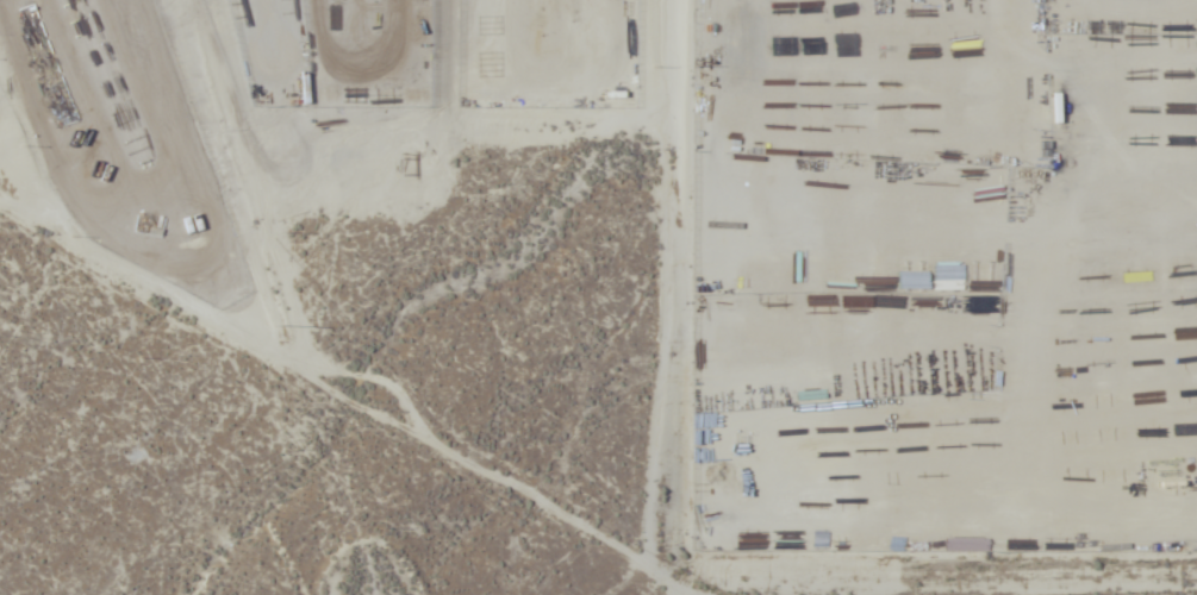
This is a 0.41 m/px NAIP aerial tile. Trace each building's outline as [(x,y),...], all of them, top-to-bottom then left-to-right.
[(1066,118),(1050,118),(1050,147),(1066,147),(1066,118)]
